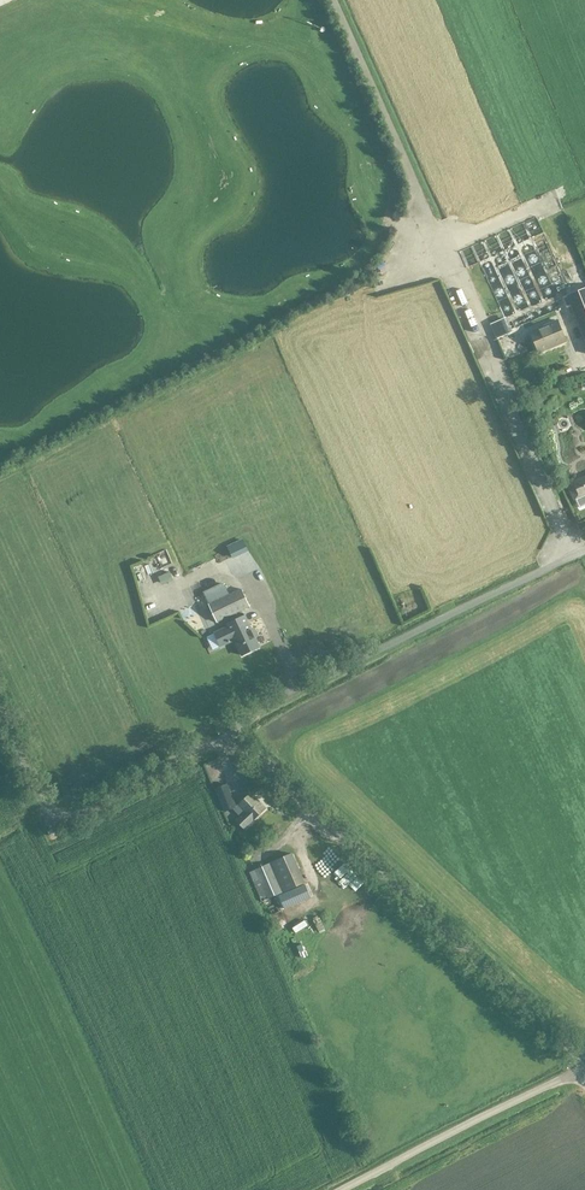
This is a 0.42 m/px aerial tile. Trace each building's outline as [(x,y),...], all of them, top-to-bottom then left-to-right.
[(419,273),(415,274),(415,281),(434,279),(432,263),(418,264),(419,273)] [(378,290),(388,290),(389,276),(379,276),(378,290)] [(395,287),(412,285),(411,276),(394,279),(395,287)] [(563,297),(568,307),(571,306),(584,339),(584,288),(563,297)] [(539,353),(566,341),(558,321),(530,332),(539,353)] [(570,366),(561,370),(564,377),(573,373),(570,366)] [(567,485),(574,500),(584,494),(584,477),(567,485)] [(159,576),(162,582),(173,577),(170,571),(159,576)] [(242,589),(209,605),(217,622),(250,607),(242,589)] [(242,656),(260,647),(245,616),(228,624),(229,627),(215,634),(221,647),(235,640),(242,656)] [(236,807),(233,800),(227,784),(216,789),(225,811),(236,807)] [(252,793),(234,810),(241,817),(236,821),(245,829),(267,808),(252,793)] [(263,901),(305,883),(292,853),(255,869),(255,870),(250,872),(254,881),(263,901)] [(347,887),(358,876),(350,869),(340,880),(347,887)] [(295,930),(307,922),(304,917),(292,925),(295,930)] [(302,957),(307,955),(301,941),(296,943),(302,957)]
